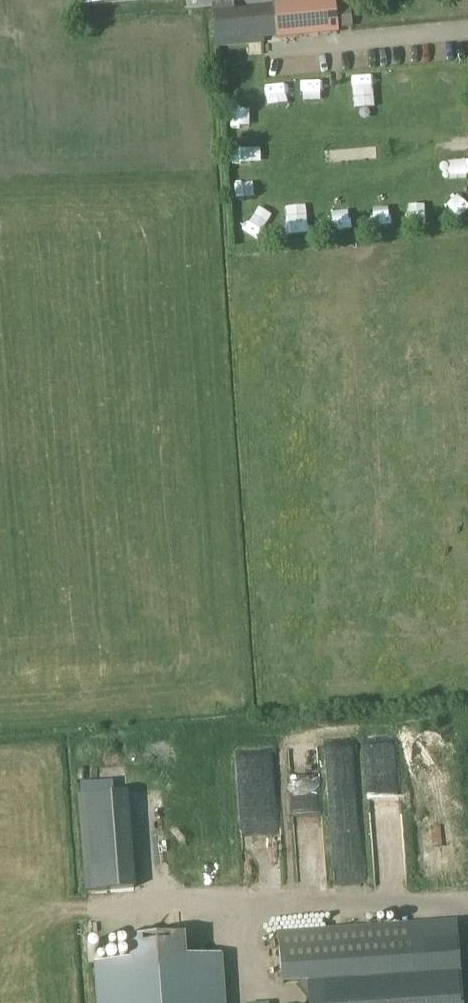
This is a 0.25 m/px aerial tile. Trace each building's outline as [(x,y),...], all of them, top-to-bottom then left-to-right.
[(274,2),(275,6),(279,37),(338,31),(336,10),(335,0),(299,0),(274,2)] [(232,2),(212,4),(216,46),(263,42),(279,40),(279,37),(275,6),(232,10),(232,2)] [(349,8),(336,10),(338,31),(351,30),(349,8)] [(225,163),(254,162),(254,143),(224,144),(225,163)] [(245,213),(238,232),(257,239),(264,221),(245,213)] [(312,219),(286,220),(286,230),(313,229),(312,219)] [(375,829),(396,828),(395,757),(374,758),(375,829)] [(374,883),(407,882),(406,847),(373,848),(374,883)] [(282,984),(308,983),(309,1002),(462,1002),(456,921),(278,933),(282,984)] [(97,1002),(225,1002),(222,954),(186,957),(185,935),(129,939),(130,961),(94,963),(97,1002)]
